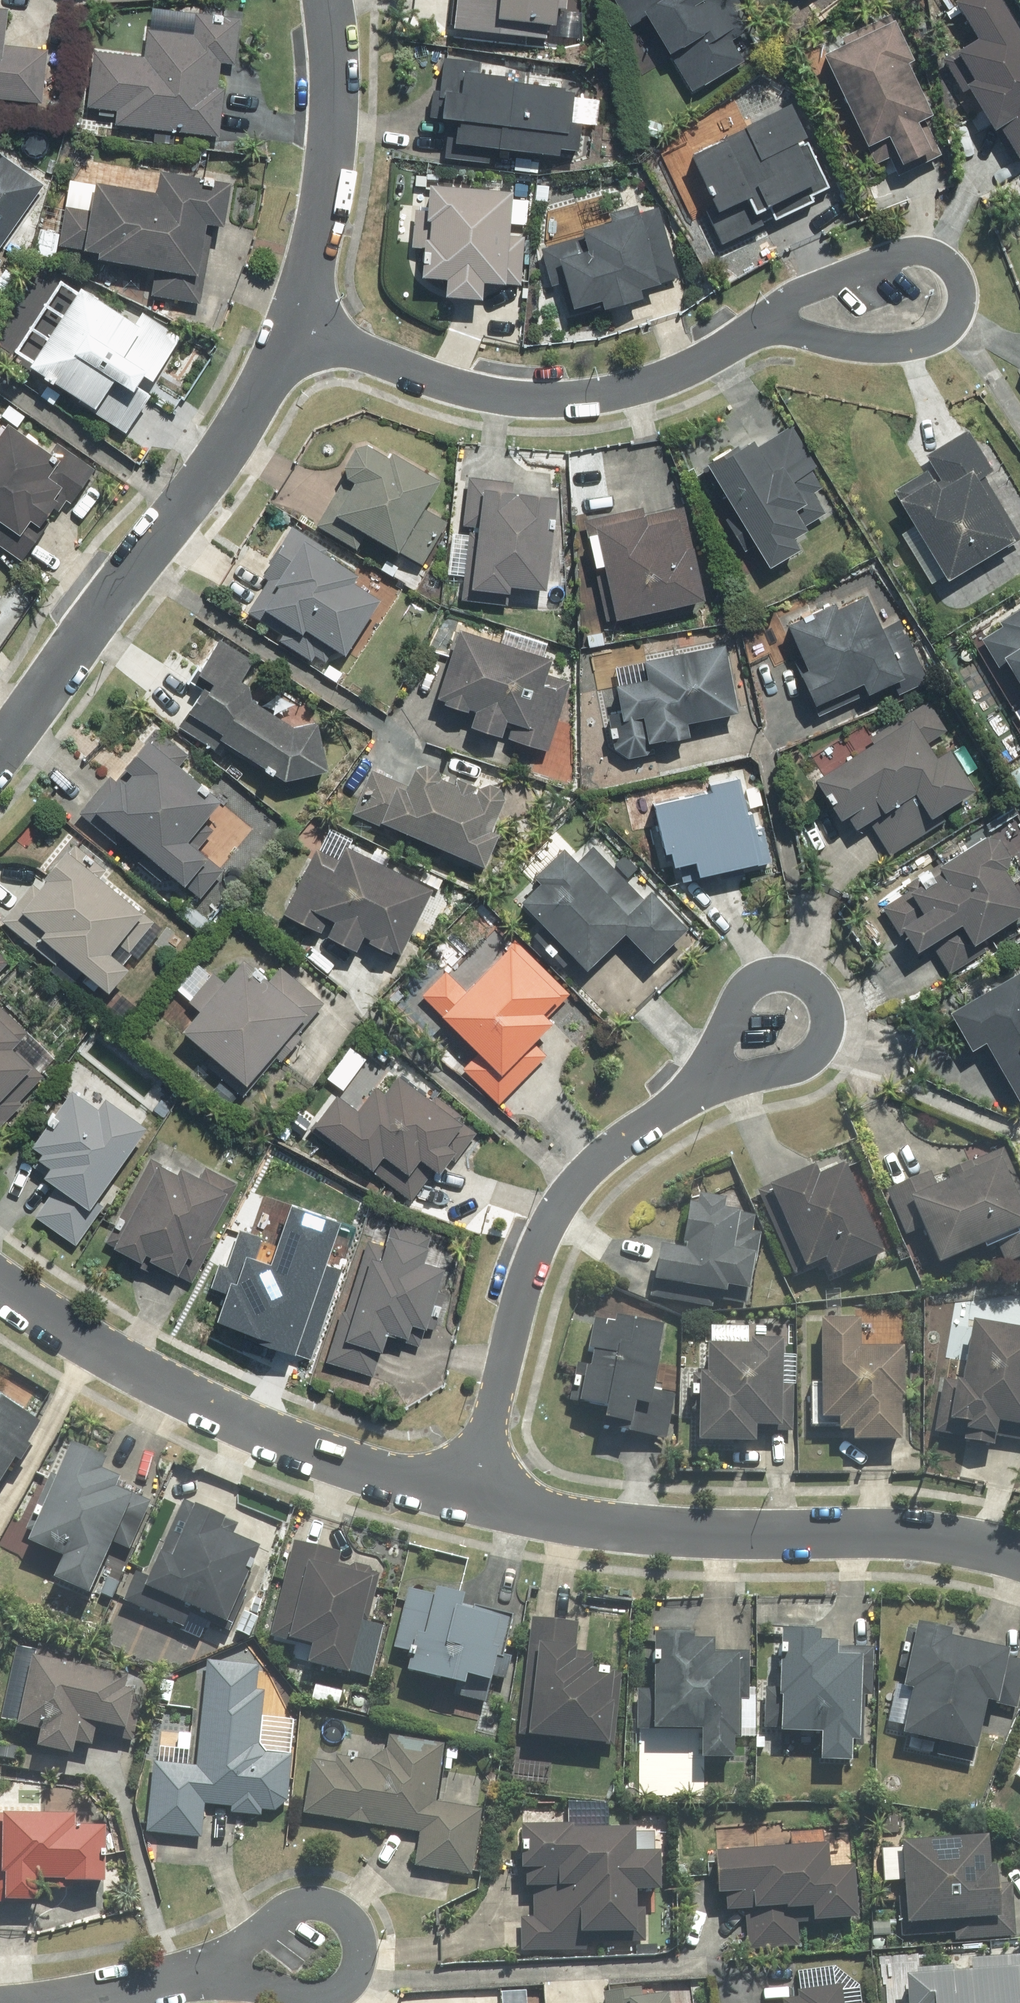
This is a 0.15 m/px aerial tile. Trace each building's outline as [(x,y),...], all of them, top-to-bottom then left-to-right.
[(443,34),(539,43),(540,31),(548,32),(551,0),(447,0),(443,34)] [(627,31),(638,24),(659,57),(662,55),(689,98),(741,65),(729,46),(745,35),(728,9),(735,4),(732,0),(608,0),(627,31)] [(997,0),(959,0),(949,6),(971,42),(940,61),(983,134),(990,130),(1012,166),(1019,161),(1019,38),(997,0)] [(225,20),(190,17),(188,36),(142,31),(139,56),(90,51),(84,110),(113,113),(111,129),(213,139),(218,91),(212,90),(215,67),(230,68),(234,21),(225,20)] [(888,21),(808,55),(849,153),(861,148),(869,168),(887,160),(892,171),(922,159),(909,126),(922,121),(899,67),(906,64),(888,21)] [(42,51),(0,48),(0,115),(22,117),(23,105),(38,106),(42,51)] [(488,151),(549,156),(571,158),(574,122),(559,121),(562,91),(507,87),(507,79),(471,76),(472,65),(446,62),(437,62),(435,96),(428,96),(425,127),(441,128),(439,147),(438,160),(487,164),(488,151)] [(753,211),(761,207),(768,222),(806,204),(804,200),(823,191),(800,144),(782,107),(686,154),(705,194),(694,200),(717,247),(760,226),(753,211)] [(37,186),(0,159),(0,236),(37,186)] [(206,186),(148,175),(144,198),(89,188),(65,184),(53,248),(77,252),(76,261),(153,276),(149,301),(192,309),(197,284),(187,282),(198,228),(214,231),(222,189),(206,186)] [(413,283),(439,285),(437,303),(472,306),(474,288),(496,290),(504,195),(421,188),(419,211),(409,210),(405,250),(411,251),(410,269),(414,270),(413,283)] [(605,214),(607,224),(571,234),(573,241),(534,252),(545,290),(553,287),(561,315),(591,306),(593,313),(632,302),(631,296),(652,290),(678,282),(658,210),(636,216),(633,206),(605,214)] [(25,363),(18,374),(120,436),(178,339),(137,314),(129,328),(58,285),(15,357),(25,363)] [(759,573),(791,552),(787,544),(827,520),(813,497),(824,490),(811,470),(817,466),(793,426),(750,452),(743,440),(695,469),(728,522),(719,527),(736,554),(745,549),(759,573)] [(41,460),(0,430),(0,554),(14,564),(36,532),(32,529),(47,507),(44,505),(53,492),(70,504),(92,472),(52,444),(41,460)] [(967,432),(922,458),(929,470),(885,495),(938,586),(1005,547),(968,482),(989,471),(967,432)] [(388,559),(392,553),(416,568),(444,522),(420,507),(432,488),(382,458),(379,462),(354,447),(333,481),(342,486),(314,532),(351,555),(359,541),(388,559)] [(510,484),(465,481),(461,528),(459,556),(456,593),(501,596),(501,590),(542,593),(546,536),(553,537),(555,505),(508,501),(510,484)] [(698,609),(686,547),(694,546),(687,510),(639,519),(637,511),(583,522),(604,628),(698,609)] [(241,616),(279,638),(275,646),(307,665),(310,661),(324,669),(331,658),(336,661),(370,604),(345,588),(350,580),(318,561),(325,550),(292,531),(286,527),(256,578),(262,581),(241,616)] [(859,601),(779,631),(795,672),(790,674),(803,708),(854,688),(859,700),(886,690),(889,700),(923,687),(898,620),(870,631),(859,601)] [(975,638),(1019,712),(1019,612),(975,638)] [(492,744),(496,731),(498,726),(508,729),(503,744),(540,756),(563,683),(543,677),(546,666),(450,635),(426,709),(459,719),(461,711),(468,714),(461,734),(492,744)] [(180,717),(173,728),(209,752),(213,747),(276,784),(320,776),(308,729),(285,733),(243,706),(239,691),(231,688),(248,663),(212,643),(187,683),(199,691),(199,696),(194,694),(180,717)] [(690,742),(687,728),(732,720),(719,649),(640,664),(644,685),(606,692),(619,764),(649,758),(648,750),(690,742)] [(927,702),(800,782),(828,826),(840,818),(848,831),(863,822),(886,859),(970,807),(939,757),(929,763),(918,747),(945,730),(927,702)] [(104,780),(74,816),(111,847),(115,842),(137,860),(133,865),(156,884),(161,879),(175,891),(198,864),(178,847),(214,804),(174,770),(183,758),(153,733),(141,748),(138,746),(115,774),(117,776),(110,785),(104,780)] [(500,796),(476,786),(474,791),(408,763),(398,788),(365,774),(348,817),(479,871),(492,840),(483,837),(500,796)] [(670,867),(695,860),(699,874),(762,858),(751,813),(745,814),(736,777),(711,783),(713,788),(653,804),(670,867)] [(1019,915),(1019,912),(997,875),(1003,859),(998,850),(1007,844),(995,825),(886,892),(893,902),(880,910),(908,955),(926,944),(947,978),(982,956),(974,943),(1019,915)] [(589,849),(568,869),(560,860),(554,853),(524,882),(530,889),(511,907),(532,929),(524,936),(542,955),(550,947),(577,976),(618,937),(644,964),(678,931),(644,896),(639,901),(589,849)] [(346,957),(353,943),(388,961),(423,893),(347,853),(340,867),(313,853),(277,922),(346,957)] [(0,920),(0,926),(51,967),(55,962),(99,997),(119,974),(100,959),(133,918),(56,855),(32,884),(35,886),(32,891),(27,887),(0,920)] [(544,1028),(534,1019),(563,989),(511,939),(461,991),(442,973),(406,1010),(461,1063),(456,1068),(496,1107),(515,1087),(500,1073),(544,1028)] [(233,965),(218,985),(192,966),(170,995),(195,1014),(179,1036),(175,1040),(210,1066),(203,1075),(239,1103),(249,1089),(243,1084),(296,1014),(307,1022),(321,1003),(278,970),(263,989),(233,965)] [(941,1019),(962,1055),(978,1045),(1012,1104),(1019,1099),(1019,995),(1010,978),(941,1019)] [(26,1069),(5,1050),(14,1040),(22,1031),(0,1011),(0,1097),(26,1069)] [(337,1149),(366,1171),(372,1163),(387,1175),(381,1183),(401,1199),(407,1203),(429,1175),(433,1179),(450,1157),(440,1148),(454,1129),(463,1119),(435,1098),(427,1108),(391,1080),(378,1097),(368,1089),(349,1113),(329,1098),(308,1126),(337,1149)] [(16,1166),(41,1182),(23,1209),(79,1246),(99,1216),(86,1207),(140,1126),(101,1100),(93,1112),(65,1093),(16,1166)] [(880,1199),(899,1241),(910,1236),(929,1278),(996,1248),(1004,1266),(1019,1259),(1019,1200),(999,1154),(928,1186),(925,1179),(880,1199)] [(176,1259),(184,1263),(194,1269),(236,1188),(201,1170),(193,1185),(146,1160),(101,1247),(166,1280),(176,1259)] [(805,1179),(756,1199),(788,1279),(814,1268),(821,1283),(874,1262),(838,1173),(808,1185),(805,1179)] [(672,1258),(651,1254),(643,1302),(710,1313),(712,1299),(746,1304),(758,1234),(746,1232),(748,1220),(726,1216),(727,1210),(681,1202),(672,1258)] [(369,1379),(380,1341),(396,1346),(401,1325),(417,1330),(434,1270),(419,1266),(426,1239),(383,1227),(377,1246),(363,1242),(344,1309),(336,1307),(320,1365),(327,1367),(369,1379)] [(581,1326),(567,1412),(597,1417),(594,1437),(639,1445),(657,1339),(581,1326)] [(850,1329),(812,1328),(809,1430),(830,1431),(829,1437),(842,1438),(842,1448),(891,1449),(893,1358),(850,1357),(850,1329)] [(965,1333),(956,1386),(940,1383),(930,1436),(985,1445),(987,1434),(1019,1440),(1019,1342),(965,1333)] [(698,1352),(697,1379),(690,1379),(688,1450),(747,1451),(747,1435),(772,1436),(774,1354),(698,1352)] [(27,1460),(52,1424),(0,1388),(0,1498),(27,1460)] [(99,1591),(138,1493),(121,1486),(126,1474),(108,1467),(113,1454),(77,1440),(37,1540),(70,1553),(61,1576),(99,1591)] [(232,1515),(191,1497),(155,1576),(144,1571),(129,1603),(205,1638),(217,1612),(234,1619),(269,1545),(227,1525),(232,1515)] [(275,1630),(323,1642),(317,1665),(367,1678),(381,1622),(370,1619),(382,1572),(343,1562),(346,1552),(298,1539),(275,1630)] [(494,1609),(431,1593),(411,1588),(397,1646),(416,1650),(412,1667),(476,1683),(478,1672),(498,1677),(514,1613),(494,1609)] [(624,1667),(599,1664),(600,1651),(586,1650),(586,1642),(579,1641),(581,1618),(533,1614),(529,1658),(522,1730),(617,1739),(624,1667)] [(949,1625),(926,1620),(912,1681),(922,1683),(912,1728),(982,1745),(993,1698),(1005,1701),(1018,1647),(948,1630),(949,1625)] [(772,1624),(770,1684),(769,1725),(828,1727),(827,1756),(859,1757),(860,1738),(865,1738),(867,1668),(875,1668),(876,1646),(846,1645),(846,1637),(827,1636),(827,1625),(772,1624)] [(664,1628),(664,1648),(663,1688),(644,1688),(644,1726),(706,1727),(706,1753),(741,1753),(741,1734),(747,1734),(748,1649),(721,1648),(721,1634),(702,1634),(702,1629),(664,1628)] [(5,1719),(49,1727),(46,1747),(81,1754),(83,1743),(97,1745),(102,1722),(134,1728),(141,1688),(133,1687),(135,1676),(72,1664),(75,1647),(43,1641),(42,1649),(19,1644),(5,1719)] [(294,1768),(283,1750),(261,1748),(266,1689),(261,1689),(263,1666),(211,1661),(202,1768),(158,1764),(152,1832),(206,1836),(208,1803),(235,1805),(234,1813),(267,1816),(268,1810),(278,1811),(291,1800),(294,1768)] [(393,1733),(391,1746),(367,1764),(317,1757),(309,1811),(423,1828),(418,1866),(475,1874),(485,1808),(439,1801),(448,1741),(393,1733)] [(48,1903),(49,1877),(112,1879),(114,1824),(86,1823),(86,1814),(0,1811),(0,1901),(48,1903)] [(645,1930),(645,1925),(646,1888),(667,1889),(669,1849),(648,1849),(649,1828),(533,1824),(531,1884),(539,1884),(538,1913),(526,1913),(525,1948),(595,1951),(595,1928),(645,1930)] [(796,1847),(727,1848),(727,1888),(733,1888),(733,1905),(752,1905),(753,1945),(804,1945),(804,1905),(821,1904),(821,1916),(865,1916),(864,1865),(847,1866),(846,1832),(796,1833),(796,1847)] [(998,1863),(997,1834),(887,1836),(888,1879),(912,1879),(913,1917),(1009,1915),(1008,1862),(998,1863)] [(976,1956),(977,1966),(917,1969),(918,2002),(1019,2002),(1019,1954),(976,1956)] [(786,2002),(871,2002),(870,2001),(850,2002),(849,1982),(816,1984),(786,2002)] [(674,1990),(649,1994),(647,1983),(610,1988),(612,2002),(676,2002),(674,1990)] [(533,1989),(505,1990),(506,2002),(533,2002),(533,1989)]
